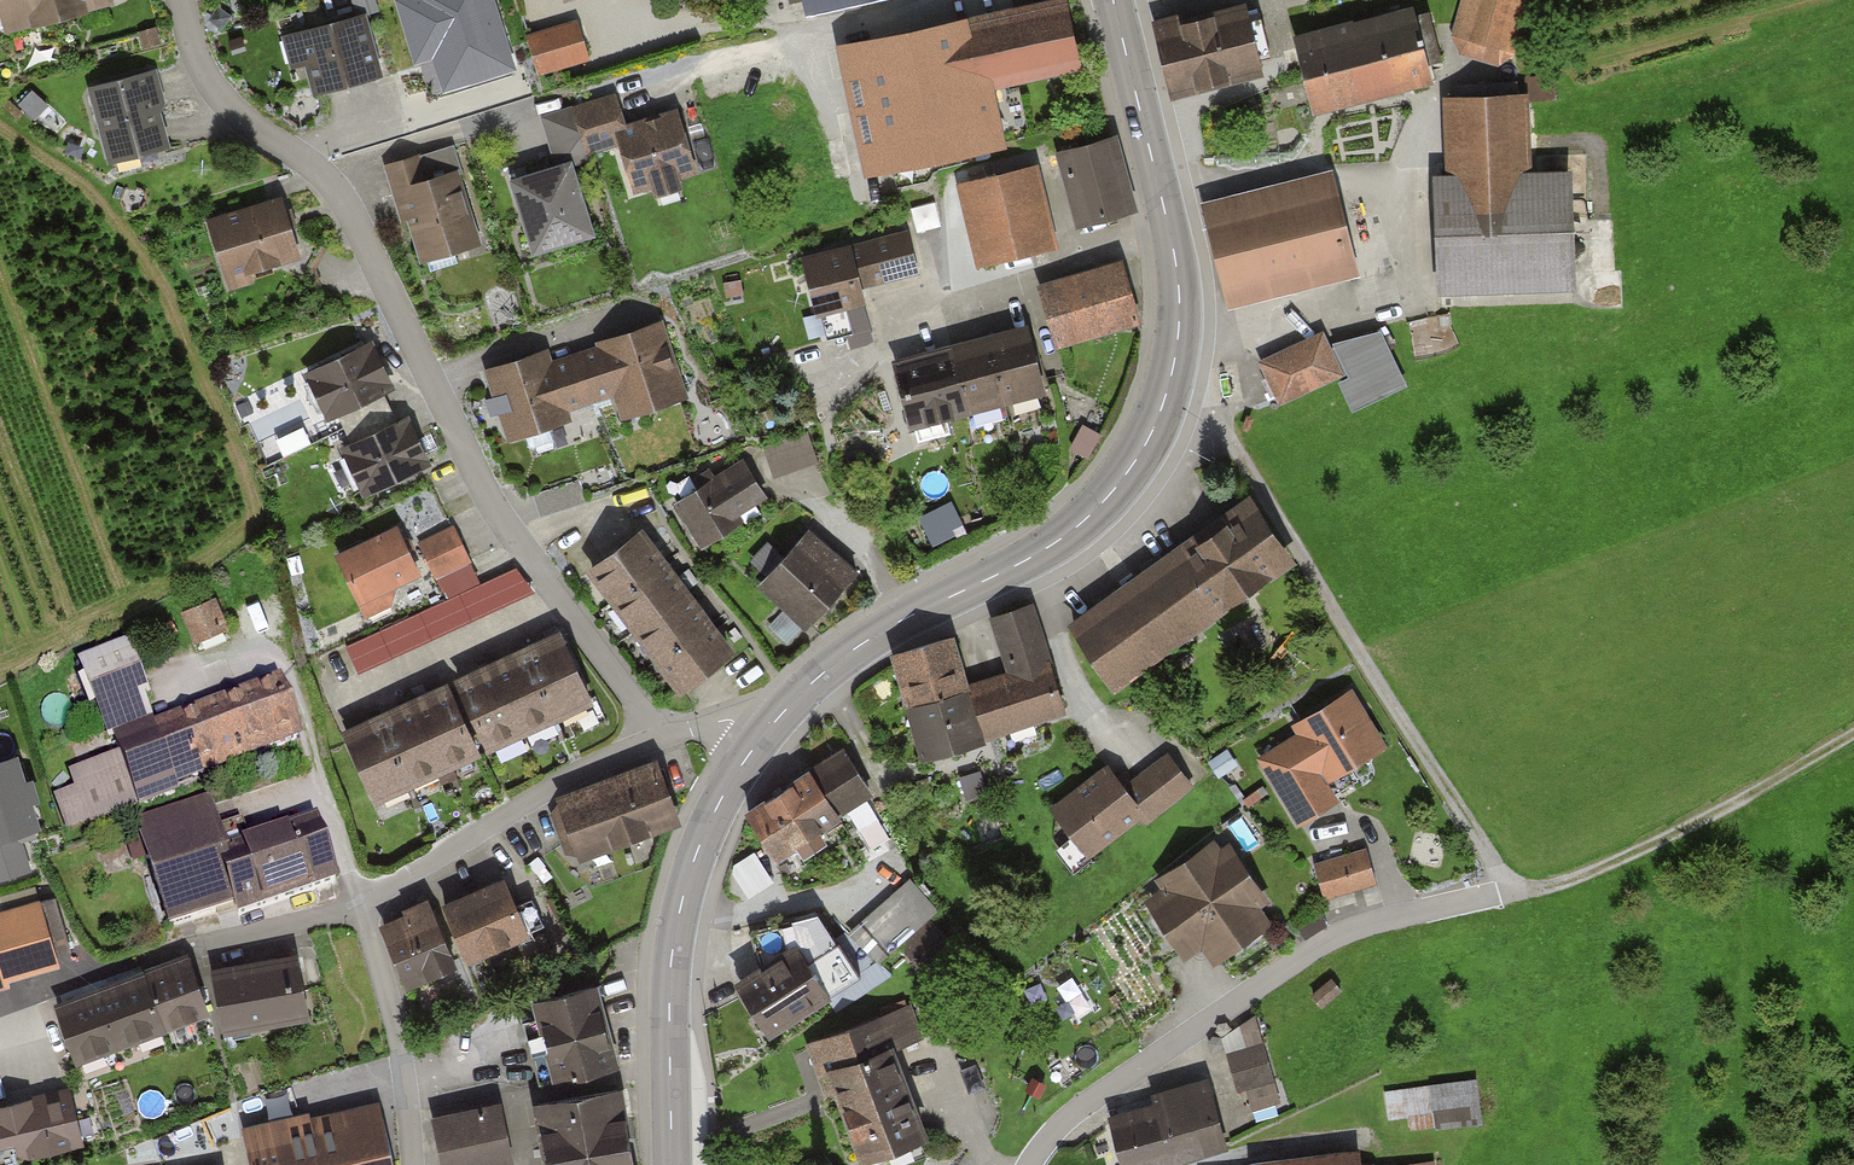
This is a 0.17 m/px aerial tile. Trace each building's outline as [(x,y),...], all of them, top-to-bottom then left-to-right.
[(8,37),(120,10),(117,0),(0,0),(0,4),(8,37)] [(430,97),(515,71),(494,0),(394,0),(414,64),(419,62),(430,97)] [(806,21),(897,3),(896,0),(802,0),(806,21)] [(838,47),(866,180),(1005,151),(993,91),(1085,72),(1070,0),(1067,0),(838,47)] [(1453,44),(1510,60),(1526,0),(1465,0),(1453,44)] [(1254,3),(1165,24),(1182,99),(1272,79),(1254,3)] [(1410,12),(1295,37),(1312,118),(1428,93),(1410,12)] [(365,17),(287,38),(297,73),(309,69),(317,98),(383,80),(365,17)] [(580,25),(531,37),(541,74),(590,61),(580,25)] [(156,72),(95,85),(112,162),(174,149),(156,72)] [(620,97),(547,117),(558,157),(577,152),(580,160),(622,148),(635,197),(698,180),(679,110),(627,124),(620,97)] [(1531,99),(1454,102),(1457,174),(1430,175),(1434,287),(1579,282),(1575,175),(1533,177),(1531,99)] [(1120,137),(1057,154),(1076,228),(1140,211),(1120,137)] [(457,149),(386,168),(400,219),(408,217),(420,263),(483,246),(457,149)] [(569,166),(512,183),(535,256),(591,239),(569,166)] [(1041,168),(959,185),(976,263),(1058,245),(1041,168)] [(1336,174),(1208,206),(1232,304),(1361,271),(1336,174)] [(285,201),(211,223),(231,288),(304,266),(285,201)] [(914,228),(801,252),(814,311),(821,309),(826,330),(846,326),(851,349),(874,344),(865,306),(872,305),(868,285),(924,273),(914,228)] [(1125,262),(1042,286),(1058,341),(1142,317),(1125,262)] [(553,347),(486,367),(507,438),(569,419),(567,412),(616,398),(622,417),(688,397),(666,323),(556,355),(553,347)] [(1028,324),(896,358),(914,428),(1046,394),(1028,324)] [(1325,327),(1261,357),(1285,403),(1342,378),(1351,404),(1408,378),(1384,331),(1333,342),(1325,327)] [(376,341),(303,371),(324,420),(342,412),(353,439),(336,446),(357,495),(430,464),(410,416),(396,422),(383,391),(395,386),(376,341)] [(804,432),(763,447),(775,476),(796,468),(816,461),(804,432)] [(742,461),(681,497),(708,543),(737,526),(732,519),(765,500),(742,461)] [(1250,499),(1072,618),(1116,683),(1294,564),(1250,499)] [(956,502),(921,518),(935,548),(969,532),(956,502)] [(400,525),(339,551),(366,615),(394,604),(387,588),(421,574),(400,525)] [(458,526),(419,541),(432,576),(471,562),(458,526)] [(856,567),(806,526),(757,586),(808,627),(856,567)] [(729,648),(640,530),(587,570),(676,688),(729,648)] [(218,598),(184,612),(195,639),(229,625),(218,598)] [(958,634),(891,654),(920,754),(1067,712),(1035,603),(991,616),(1007,668),(970,679),(958,634)] [(801,627),(783,611),(770,625),(788,642),(801,627)] [(563,633),(459,677),(489,747),(593,703),(563,633)] [(134,647),(80,664),(105,740),(117,736),(124,755),(73,772),(79,788),(57,795),(67,827),(88,821),(95,818),(136,805),(137,809),(180,794),(178,789),(304,747),(282,683),(152,726),(145,705),(152,703),(134,647)] [(447,684),(344,730),(376,802),(480,755),(447,684)] [(1301,734),(1262,754),(1298,823),(1339,802),(1328,782),(1387,752),(1355,692),(1295,723),(1301,734)] [(845,745),(745,808),(776,855),(875,793),(845,745)] [(1228,746),(1209,758),(1220,775),(1239,763),(1228,746)] [(32,871),(24,842),(43,837),(33,805),(40,803),(33,778),(25,779),(17,752),(0,757),(0,881),(32,871)] [(1112,760),(1050,801),(1085,853),(1141,816),(1145,822),(1194,790),(1171,755),(1128,784),(1112,760)] [(662,763),(563,795),(584,859),(683,827),(662,763)] [(214,800),(139,824),(172,928),(236,907),(238,916),(338,884),(318,823),(250,844),(243,822),(223,829),(214,800)] [(137,831),(125,836),(134,864),(147,860),(137,831)] [(1169,886),(1153,895),(1190,955),(1208,944),(1219,963),(1274,929),(1260,907),(1271,901),(1235,843),(1221,852),(1215,841),(1161,873),(1169,886)] [(735,862),(747,894),(774,883),(761,851),(735,862)] [(1366,851),(1319,859),(1325,892),(1372,884),(1366,851)] [(825,879),(811,854),(781,871),(795,896),(825,879)] [(509,876),(444,900),(465,957),(530,934),(509,876)] [(940,910),(907,877),(859,925),(890,956),(899,946),(924,970),(952,942),(930,920),(940,910)] [(10,988),(8,980),(55,966),(50,950),(68,945),(55,900),(39,905),(37,898),(0,909),(0,990),(10,988)] [(432,900),(382,920),(407,981),(457,961),(432,900)] [(787,949),(741,981),(771,1033),(860,973),(823,910),(778,927),(787,949)] [(304,956),(215,967),(223,1033),(312,1021),(304,956)] [(196,968),(58,1011),(74,1059),(211,1015),(196,968)] [(1332,976),(1312,995),(1323,1008),(1344,989),(1332,976)] [(598,982),(534,998),(554,1079),(619,1063),(598,982)] [(914,1010),(811,1040),(828,1097),(837,1094),(857,1162),(940,1137),(913,1046),(924,1043),(914,1010)] [(1257,1021),(1226,1038),(1246,1107),(1279,1098),(1257,1021)] [(1109,1107),(1125,1164),(1161,1164),(1230,1146),(1211,1079),(1109,1107)] [(1475,1080),(1384,1091),(1388,1119),(1407,1116),(1408,1131),(1481,1123),(1475,1080)] [(537,1101),(549,1164),(635,1164),(620,1085),(537,1101)] [(0,1106),(0,1146),(14,1143),(18,1157),(84,1140),(71,1088),(0,1106)] [(244,1125),(253,1164),(393,1164),(378,1100),(310,1116),(309,1110),(244,1125)] [(434,1114),(445,1164),(491,1164),(513,1160),(500,1100),(434,1114)] [(1363,1148),(1253,1158),(1253,1164),(1365,1164),(1363,1148)]
